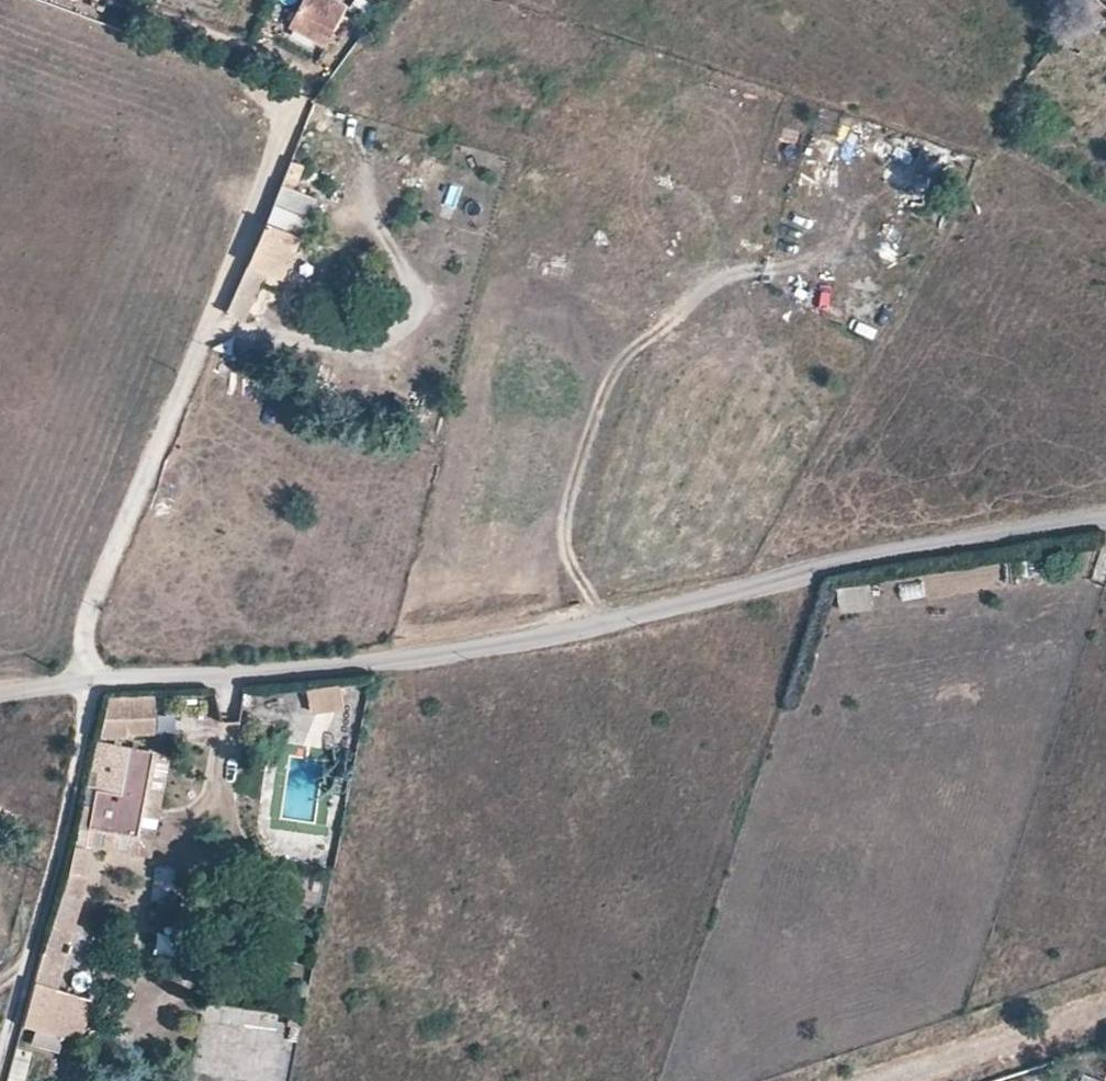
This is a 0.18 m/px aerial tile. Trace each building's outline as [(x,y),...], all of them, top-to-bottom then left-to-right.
[(331,0),(305,0),(292,26),(332,47),(351,10),(331,0)] [(886,170),(885,185),(906,186),(907,171),(886,170)] [(309,214),(274,199),(271,206),(226,313),(245,320),(266,271),(282,278),(309,214)] [(233,337),(213,346),(212,347),(233,354),(233,337)] [(836,582),(839,609),(871,606),(868,579),(836,582)] [(340,680),(307,683),(310,711),(343,707),(340,680)] [(106,696),(101,719),(106,718),(108,736),(151,733),(150,693),(106,696)] [(43,952),(40,950),(33,977),(21,1025),(79,1041),(91,999),(53,989),(86,870),(89,846),(84,845),(88,828),(135,834),(144,774),(149,750),(96,740),(85,787),(93,790),(90,805),(81,804),(67,866),(43,952)] [(84,845),(89,846),(149,856),(164,777),(144,774),(135,834),(88,828),(84,845)] [(155,936),(154,957),(170,958),(171,937),(155,936)] [(286,1024),(299,1027),(302,1016),(289,1014),(286,1024)]
